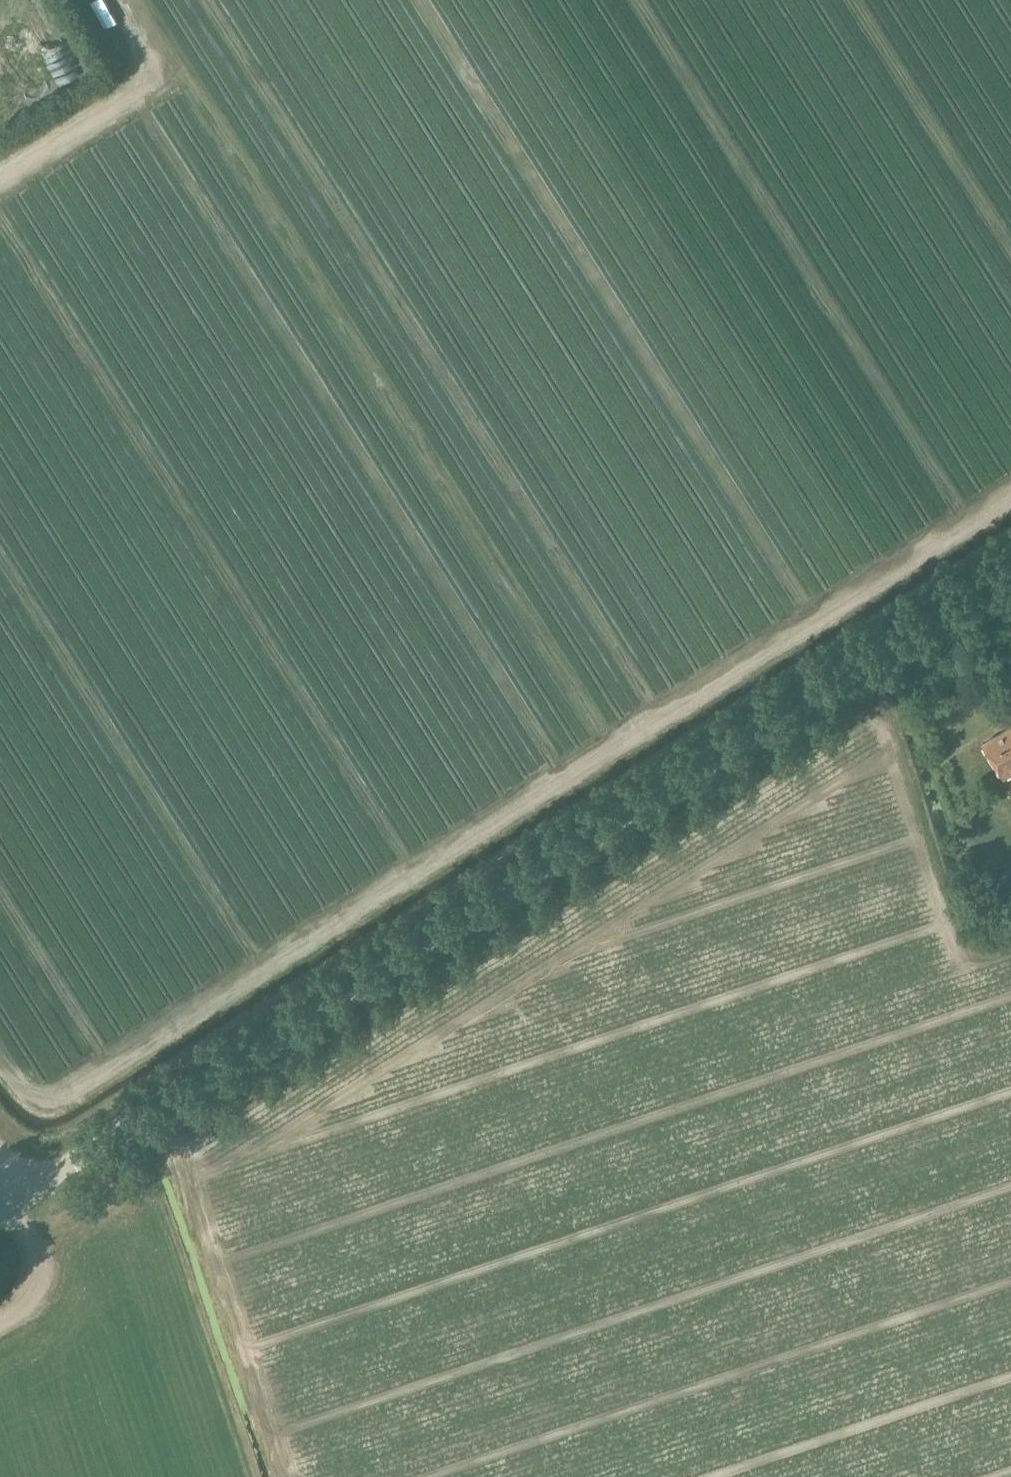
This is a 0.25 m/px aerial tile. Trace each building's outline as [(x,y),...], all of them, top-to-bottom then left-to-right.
[(983,745),(1005,779),(1010,775),(1010,727),(983,745)]
